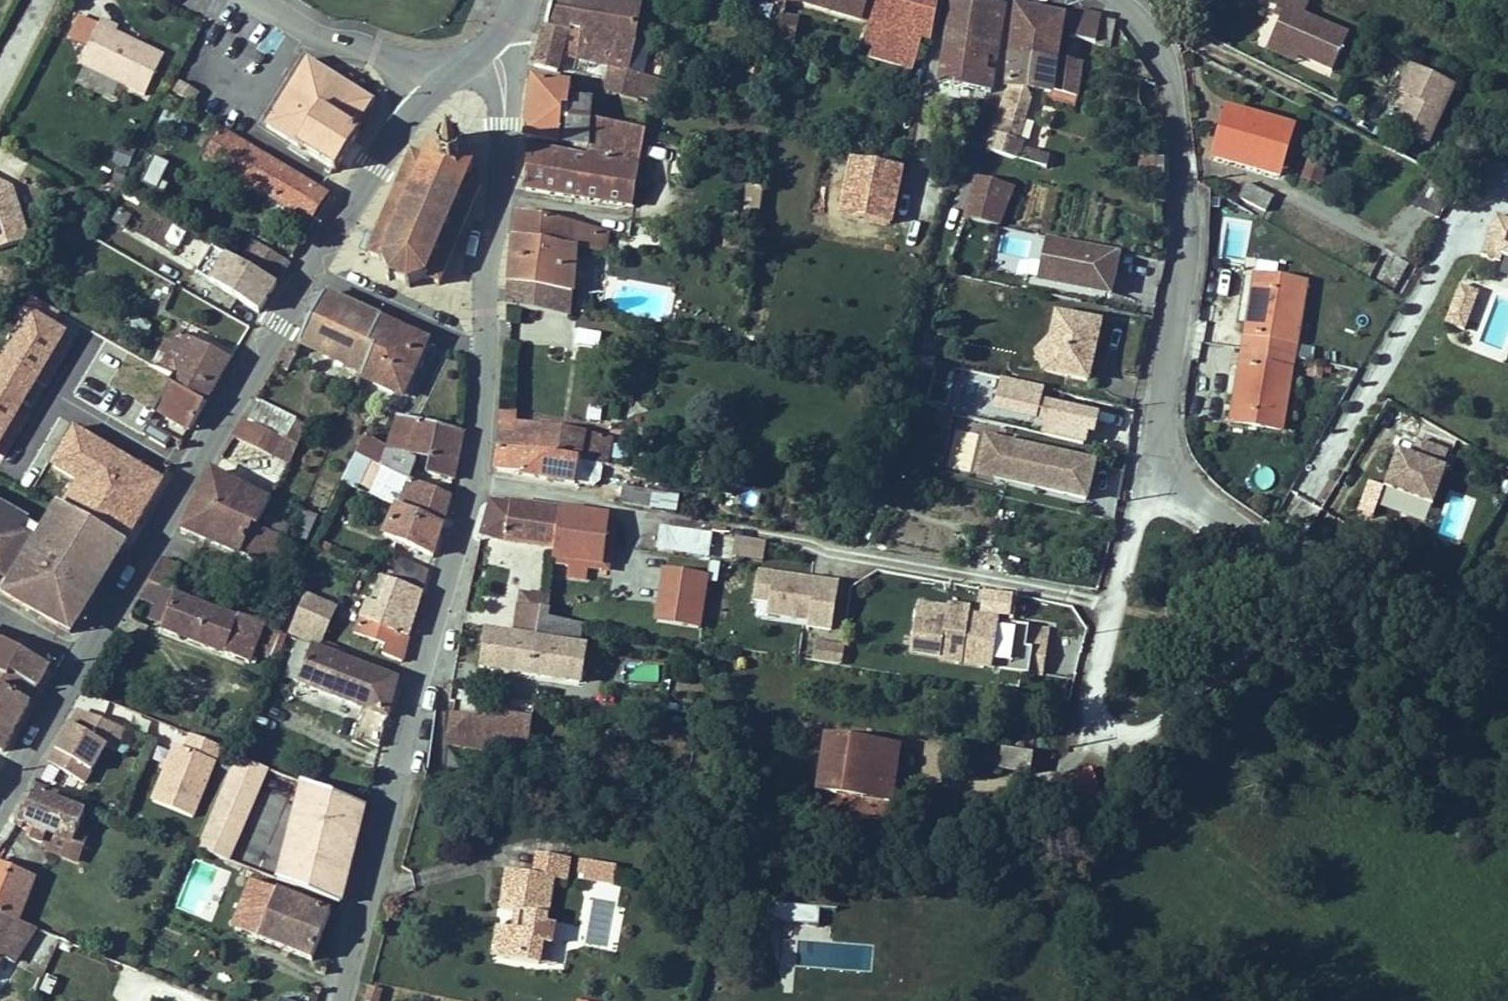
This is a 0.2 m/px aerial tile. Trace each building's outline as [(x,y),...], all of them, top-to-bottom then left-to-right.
[(569,29),(578,31),(630,42),(638,7),(598,0),(552,0),(544,28),(568,31),(569,29)] [(899,65),(911,69),(920,40),(929,41),(937,0),(783,0),(782,1),(866,23),(861,43),(870,46),(902,55),(899,65)] [(947,29),(998,36),(1003,5),(976,0),(952,0),(947,29)] [(1349,28),(1304,16),(1308,0),(1280,0),(1265,52),(1337,72),(1349,28)] [(1008,56),(1055,62),(1056,58),(1063,17),(1015,8),(1008,56)] [(1095,44),(1109,48),(1115,22),(1074,11),(1070,36),(1095,41),(1095,44)] [(114,31),(116,26),(99,17),(77,63),(81,65),(143,95),(162,56),(131,40),(128,45),(121,42),(123,36),(114,31)] [(791,43),(794,21),(780,18),(779,24),(776,39),(780,41),(779,51),(786,52),(788,43),(791,43)] [(1204,27),(1198,24),(1195,32),(1202,34),(1204,27)] [(1211,29),(1204,27),(1202,34),(1209,36),(1211,29)] [(555,72),(556,67),(559,55),(574,59),(578,31),(569,29),(568,31),(544,28),(534,67),(555,72)] [(993,63),(998,36),(947,29),(942,54),(985,62),(993,63)] [(605,84),(607,85),(622,88),(626,73),(633,42),(630,42),(578,31),(574,59),(608,67),(605,84)] [(131,40),(123,36),(121,42),(128,45),(131,40)] [(870,46),(867,56),(899,65),(902,55),(870,46)] [(985,62),(942,54),(937,83),(988,93),(992,74),(983,73),(985,62)] [(574,59),(559,55),(556,67),(571,70),(574,59)] [(1055,62),(1008,56),(1005,86),(992,135),(986,151),(1044,169),(1048,158),(1019,149),(1021,144),(1012,141),(1024,100),(1021,87),(1050,91),(1055,62)] [(1056,58),(1055,62),(1050,91),(1074,99),(1075,99),(1082,65),(1065,60),(1056,58)] [(266,128),(333,170),(335,171),(359,134),(356,132),(375,103),(309,61),(266,128)] [(907,79),(911,69),(899,65),(896,75),(907,79)] [(1410,65),(1396,92),(1407,98),(1402,108),(1393,127),(1427,143),(1454,85),(1410,65)] [(620,95),(648,101),(651,102),(655,79),(626,73),(622,88),(620,95)] [(190,103),(197,91),(179,81),(172,92),(190,103)] [(584,148),(587,122),(589,101),(566,99),(568,86),(530,81),(523,138),(584,148)] [(605,92),(601,124),(640,132),(648,101),(620,95),(605,92)] [(1407,98),(1396,92),(1391,103),(1402,108),(1407,98)] [(1225,109),(1218,132),(1224,134),(1231,111),(1225,109)] [(1292,129),(1231,111),(1224,134),(1218,132),(1211,157),(1278,177),(1292,129)] [(584,148),(584,154),(638,164),(643,133),(640,132),(601,124),(587,122),(584,148)] [(210,163),(219,168),(305,220),(321,194),(253,153),(255,149),(229,132),(210,163)] [(1464,150),(1470,140),(1460,134),(1454,145),(1464,150)] [(421,155),(420,157),(410,153),(368,254),(380,260),(380,262),(385,261),(389,274),(385,277),(388,280),(391,277),(404,283),(404,288),(409,288),(409,282),(420,279),(422,281),(426,279),(437,284),(480,183),(470,179),(471,176),(467,175),(471,165),(461,161),(464,155),(468,154),(470,153),(471,151),(470,148),(469,146),(467,146),(463,146),(462,145),(457,147),(452,144),(451,141),(449,140),(448,137),(445,136),(443,136),(441,138),(440,140),(440,142),(442,145),(443,145),(440,153),(429,148),(426,157),(421,155)] [(524,190),(554,195),(559,155),(529,148),(524,190)] [(559,155),(554,195),(629,206),(638,164),(584,154),(583,161),(559,155)] [(1135,154),(1130,171),(1162,181),(1162,162),(1135,154)] [(839,214),(888,225),(900,172),(850,161),(839,214)] [(1302,180),(1322,184),(1325,166),(1305,162),(1302,180)] [(963,218),(996,226),(1011,188),(975,177),(963,218)] [(1434,215),(1447,191),(1421,178),(1408,202),(1434,215)] [(29,240),(12,189),(0,183),(0,250),(29,240)] [(1262,210),(1263,206),(1269,195),(1245,184),(1237,199),(1262,210)] [(124,229),(130,218),(120,212),(114,222),(124,229)] [(509,284),(567,294),(570,294),(572,249),(574,249),(577,226),(522,214),(516,214),(509,284)] [(1489,223),(1477,253),(1507,264),(1507,230),(1489,223)] [(574,249),(592,252),(595,229),(577,226),(574,249)] [(606,232),(595,229),(592,252),(602,253),(606,232)] [(1061,240),(1045,237),(1036,279),(1052,282),(1061,240)] [(1117,252),(1061,240),(1052,282),(1108,294),(1117,252)] [(253,243),(240,263),(275,285),(288,264),(253,243)] [(1389,254),(1386,261),(1403,270),(1406,264),(1389,254)] [(261,306),(275,285),(240,263),(230,257),(217,278),(261,306)] [(1401,274),(1403,270),(1386,261),(1383,265),(1401,274)] [(1254,277),(1253,287),(1270,290),(1271,280),(1254,277)] [(1270,290),(1253,287),(1242,350),(1292,359),(1304,285),(1271,280),(1270,290)] [(565,316),(567,294),(509,284),(507,307),(565,316)] [(1470,295),(1454,289),(1441,325),(1457,331),(1470,295)] [(298,343),(360,372),(370,348),(364,345),(376,319),(322,293),(298,343)] [(1097,323),(1054,313),(1047,345),(1036,354),(1042,371),(1084,382),(1088,363),(1083,362),(1084,357),(1089,358),(1097,323)] [(364,345),(370,348),(360,372),(357,378),(400,396),(425,342),(376,319),(364,345)] [(228,360),(180,336),(164,367),(162,369),(173,376),(169,384),(202,405),(228,360)] [(287,369),(295,356),(292,354),(284,350),(277,364),(287,369)] [(1292,359),(1242,350),(1231,412),(1249,415),(1247,426),(1279,431),(1292,359)] [(43,381),(84,403),(101,375),(82,364),(81,366),(59,354),(43,381)] [(162,369),(131,354),(114,383),(98,410),(142,433),(147,424),(149,420),(153,412),(169,384),(173,376),(162,369)] [(114,383),(101,375),(84,403),(98,410),(114,383)] [(169,384),(153,412),(187,430),(202,405),(169,384)] [(295,418),(260,401),(248,420),(281,437),(285,439),(294,421),(295,418)] [(34,484),(46,466),(61,419),(23,406),(0,445),(0,465),(34,484)] [(1088,439),(1089,410),(1049,408),(1047,437),(1088,439)] [(500,421),(516,423),(516,412),(500,410),(500,421)] [(1230,423),(1247,426),(1249,415),(1231,412),(1230,423)] [(408,451),(415,420),(397,415),(388,448),(365,436),(355,455),(366,460),(377,465),(402,476),(406,457),(408,451)] [(123,449),(61,419),(46,466),(52,469),(56,464),(88,478),(143,508),(164,471),(123,449)] [(244,419),(234,436),(271,455),(281,437),(248,420),(244,419)] [(153,428),(155,423),(149,420),(147,424),(153,428)] [(415,420),(408,451),(427,458),(424,472),(452,478),(459,431),(415,420)] [(296,446),(306,427),(294,421),(285,439),(296,446)] [(610,438),(516,423),(500,421),(498,449),(576,461),(606,465),(610,438)] [(973,473),(1077,499),(1087,460),(983,435),(973,473)] [(1444,447),(1415,436),(1411,452),(1398,447),(1386,481),(1427,496),(1444,447)] [(285,439),(281,437),(271,455),(287,464),(296,446),(285,439)] [(572,484),(576,461),(498,449),(495,470),(572,484)] [(341,483),(354,488),(366,460),(355,455),(341,483)] [(408,479),(415,460),(406,457),(402,476),(408,479)] [(354,488),(370,495),(376,483),(370,481),(377,465),(366,460),(354,488)] [(648,464),(630,461),(628,469),(647,472),(648,464)] [(370,495),(396,506),(439,524),(448,497),(408,479),(402,476),(377,465),(370,481),(376,483),(370,495)] [(606,465),(605,478),(626,481),(628,469),(606,465)] [(1118,484),(1116,467),(1095,469),(1097,486),(1118,484)] [(647,472),(628,469),(626,481),(685,490),(686,479),(647,472)] [(194,500),(255,526),(261,514),(268,500),(209,472),(194,500)] [(732,496),(733,488),(726,488),(724,495),(732,496)] [(673,511),(675,498),(622,489),(620,502),(673,511)] [(864,490),(857,509),(867,513),(874,494),(864,490)] [(178,529),(267,566),(280,537),(255,526),(194,500),(178,529)] [(481,535),(504,542),(554,547),(560,512),(491,503),(481,535)] [(0,508),(0,522),(5,524),(11,513),(0,508)] [(76,621),(93,569),(106,548),(116,555),(124,542),(65,509),(45,546),(30,538),(36,527),(11,513),(5,524),(0,522),(0,580),(21,591),(14,602),(58,627),(65,615),(76,621)] [(305,540),(316,516),(303,510),(292,534),(305,540)] [(601,565),(606,518),(560,512),(554,547),(552,557),(601,565)] [(858,546),(871,515),(867,513),(853,545),(858,546)] [(280,537),(285,525),(261,514),(255,526),(280,537)] [(707,556),(709,538),(662,530),(659,548),(707,556)] [(736,537),(733,557),(763,561),(765,540),(736,537)] [(93,569),(116,555),(106,548),(93,569)] [(161,559),(148,582),(166,588),(176,568),(161,559)] [(387,573),(385,578),(419,592),(426,571),(400,559),(392,575),(387,573)] [(832,629),(840,582),(757,568),(749,615),(832,629)] [(698,630),(705,579),(661,571),(653,622),(698,630)] [(378,575),(354,633),(384,645),(381,654),(400,660),(400,659),(409,626),(419,592),(385,578),(378,575)] [(0,580),(0,594),(14,602),(21,591),(0,580)] [(549,586),(521,581),(513,626),(534,628),(536,630),(575,636),(578,612),(546,607),(549,586)] [(160,628),(174,594),(175,592),(166,588),(148,582),(139,598),(156,607),(148,623),(160,628)] [(287,633),(321,646),(337,606),(304,592),(287,633)] [(174,594),(160,628),(243,660),(258,624),(235,615),(233,619),(174,594)] [(1034,677),(1043,629),(962,614),(963,608),(941,604),(931,661),(987,671),(988,669),(1034,677)] [(480,658),(577,671),(582,637),(575,636),(536,630),(534,628),(513,626),(486,623),(480,658)] [(841,663),(843,641),(813,640),(812,661),(841,663)] [(7,679),(10,675),(35,689),(48,668),(0,641),(0,675),(7,679)] [(284,677),(361,707),(386,716),(395,680),(297,642),(284,677)] [(7,679),(0,675),(0,687),(27,703),(35,689),(10,675),(7,679)] [(1,751),(27,703),(0,687),(0,751),(1,751)] [(465,709),(465,707),(447,705),(442,735),(520,746),(526,711),(498,708),(498,712),(465,709)] [(386,716),(361,707),(350,736),(378,747),(386,716)] [(64,730),(36,784),(75,799),(103,744),(111,749),(122,729),(97,720),(89,734),(75,726),(64,730)] [(894,739),(823,728),(814,781),(831,784),(832,774),(887,783),(894,739)] [(219,745),(189,733),(183,749),(173,745),(151,801),(191,816),(219,745)] [(998,769),(1028,773),(1031,754),(1001,750),(998,769)] [(198,847),(228,860),(266,770),(236,757),(198,847)] [(1075,807),(1101,798),(1090,769),(1065,778),(1073,798),(1075,807)] [(887,783),(832,774),(831,784),(886,792),(887,783)] [(57,800),(58,794),(34,787),(16,818),(34,826),(29,836),(42,841),(46,831),(71,841),(83,811),(57,800)] [(18,910),(28,883),(6,873),(12,858),(0,853),(0,903),(18,910)] [(540,857),(536,876),(509,873),(502,910),(516,913),(521,913),(518,930),(513,930),(498,927),(492,956),(539,965),(542,947),(551,949),(556,928),(545,926),(554,881),(567,883),(571,863),(540,857)] [(12,858),(6,873),(28,883),(35,867),(12,858)] [(612,950),(624,865),(584,860),(575,925),(558,923),(555,942),(612,950)] [(310,951),(329,905),(253,873),(236,920),(310,951)] [(11,950),(33,916),(18,910),(0,903),(0,949),(3,945),(11,950)] [(818,922),(819,906),(770,904),(769,920),(818,922)] [(521,913),(516,913),(513,930),(518,930),(521,913)] [(794,991),(794,936),(816,937),(817,924),(773,923),(773,991),(794,991)] [(548,967),(551,949),(542,947),(539,965),(548,967)] [(367,985),(363,1000),(378,1000),(381,989),(367,985)]
